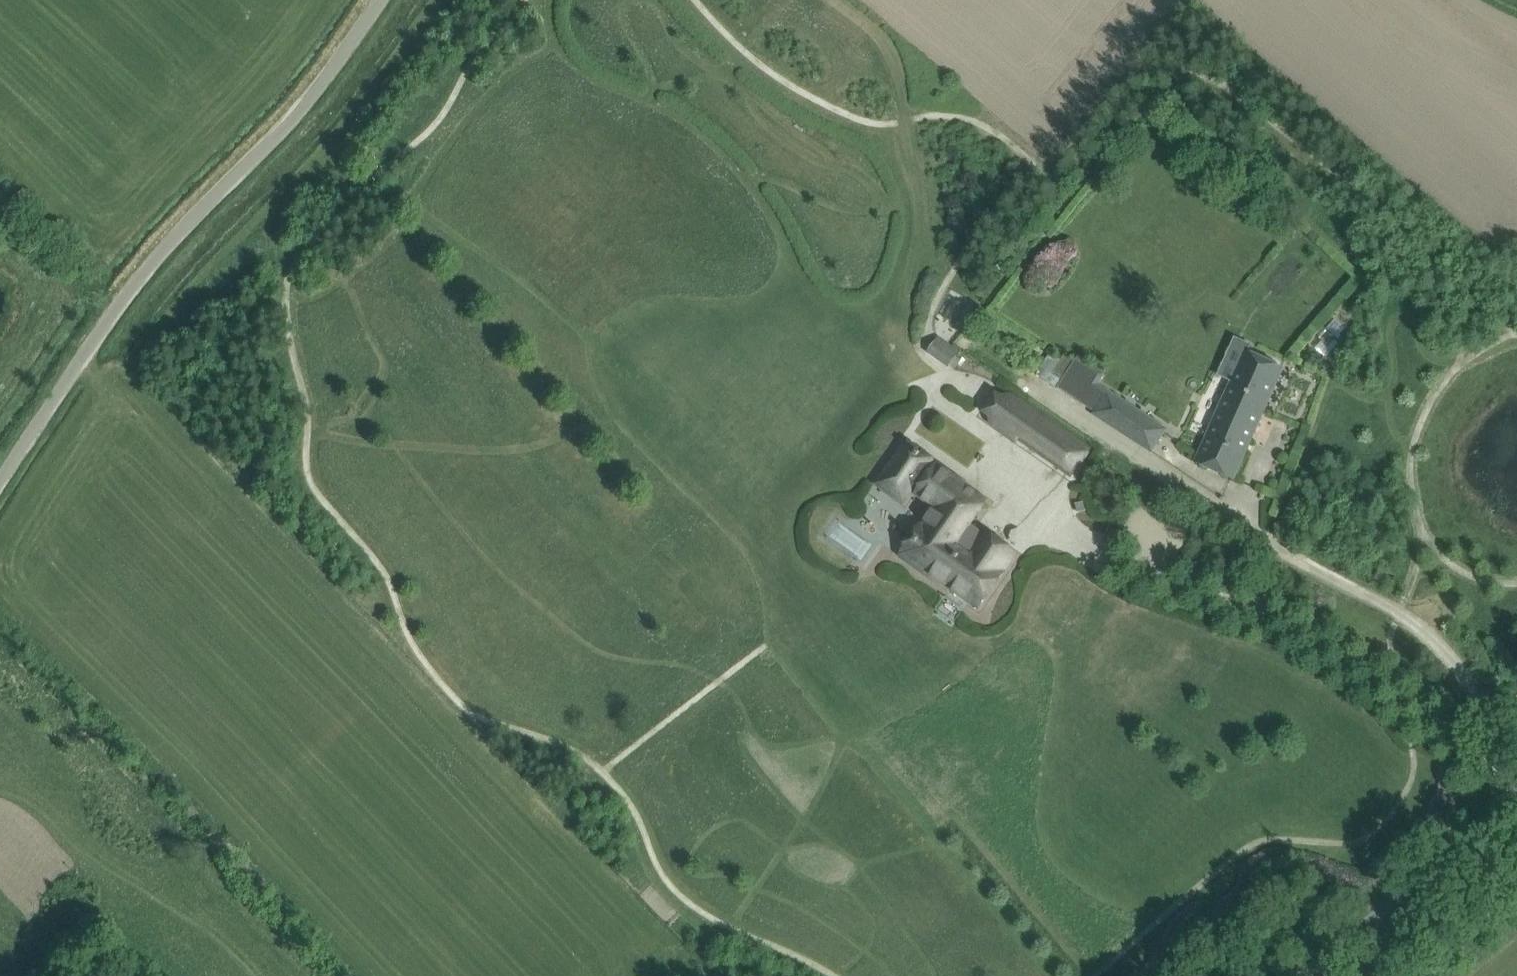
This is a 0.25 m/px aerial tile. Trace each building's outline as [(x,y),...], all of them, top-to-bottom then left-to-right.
[(1196,463),(1233,479),(1282,369),(1247,353),(1231,388),(1230,387),(1196,463)] [(1064,355),(1051,374),(1062,381),(1058,387),(1096,412),(1094,414),(1150,451),(1165,428),(1098,385),(1105,374),(1078,356),(1074,361),(1064,355)] [(955,356),(949,365),(954,368),(960,360),(955,356)] [(994,422),(1059,468),(1068,456),(1079,464),(1089,450),(1012,396),(994,422)] [(1015,554),(985,533),(968,556),(954,546),(985,502),(958,483),(959,481),(937,466),(936,467),(931,464),(932,462),(906,444),(887,471),(913,489),(913,490),(918,493),(917,494),(937,507),(924,526),(923,524),(902,554),(979,608),(1003,573),(1002,572),(1015,554)]
